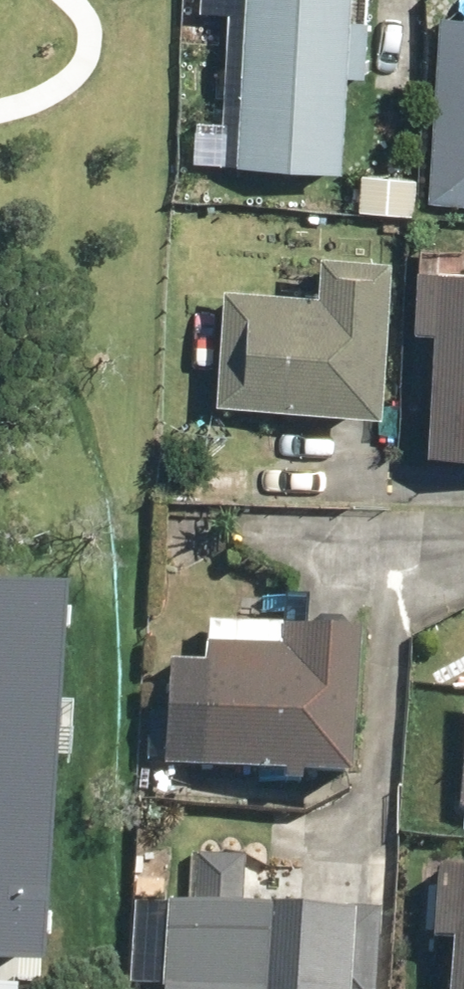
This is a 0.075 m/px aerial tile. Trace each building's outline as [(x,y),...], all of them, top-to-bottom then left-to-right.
[(246,164),(351,169),(359,0),(254,0),(246,164)] [(463,201),(463,18),(445,17),(435,199),(463,201)] [(423,178),(365,175),(363,208),(421,211),(423,178)] [(428,247),(428,268),(423,267),(420,330),(435,330),(430,452),(463,453),(463,249),(428,247)] [(403,253),(335,250),(333,276),(282,274),(282,289),(234,287),(229,402),(397,409),(403,253)] [(0,588),(0,968),(43,971),(55,763),(58,716),(58,706),(65,592),(0,588)] [(365,624),(214,618),(212,658),(174,656),(169,759),(359,767),(365,624)] [(136,982),(165,984),(165,988),(382,988),(385,906),(245,900),(247,857),(199,855),(197,898),(140,896),(136,982)] [(444,865),(440,927),(458,928),(455,988),(463,988),(463,866),(444,865)]
